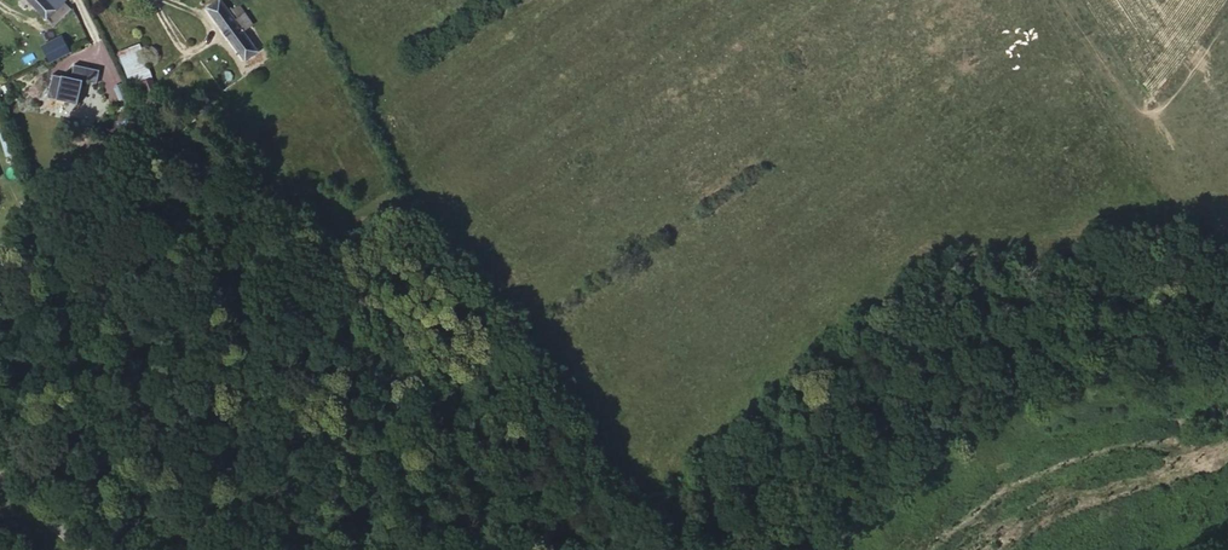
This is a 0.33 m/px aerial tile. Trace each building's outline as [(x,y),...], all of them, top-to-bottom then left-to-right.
[(38,6),(53,20),(72,0),(44,0),(38,6)] [(235,3),(233,0),(214,0),(223,11),(235,3)] [(243,13),(235,3),(223,11),(260,63),(272,54),(257,33),(243,13)] [(247,10),(243,13),(257,33),(267,26),(259,14),(253,18),(247,10)] [(63,37),(43,48),(52,65),(72,54),(63,37)] [(152,78),(161,72),(155,63),(146,68),(152,78)] [(50,102),(82,108),(86,83),(98,85),(100,71),(75,67),(73,80),(54,77),(50,102)] [(166,81),(161,72),(152,78),(157,86),(166,81)]
